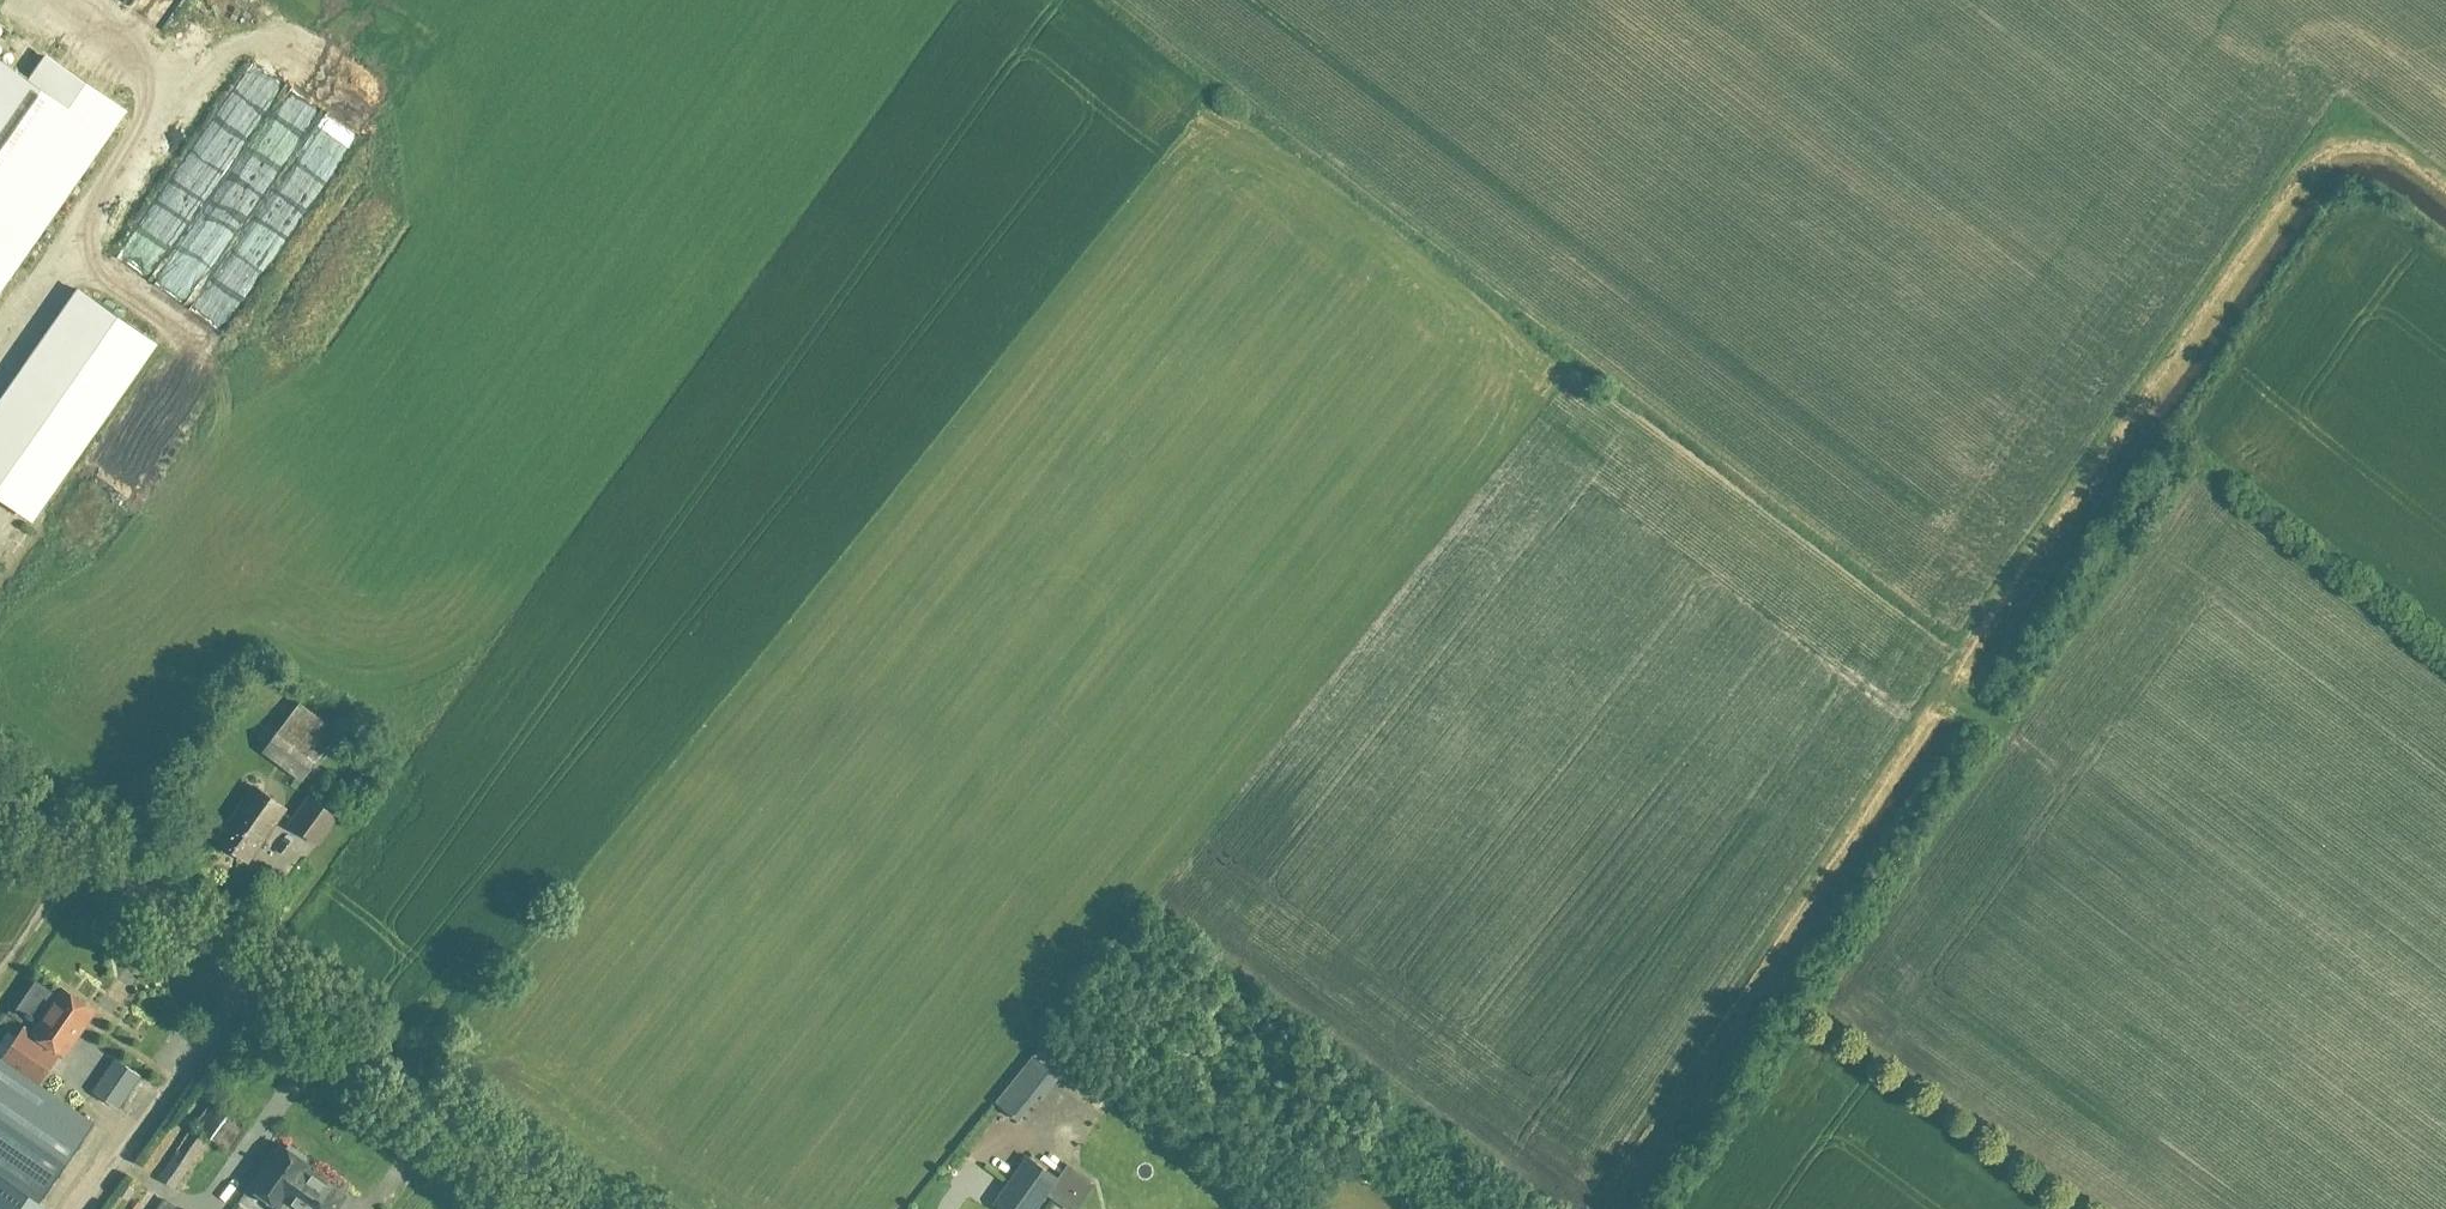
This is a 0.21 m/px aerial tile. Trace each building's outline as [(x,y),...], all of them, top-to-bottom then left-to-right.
[(251,55),(208,127),(233,142),(276,70),(251,55)] [(122,109),(49,58),(31,83),(0,61),(0,283),(122,109)] [(122,250),(148,266),(199,186),(174,170),(122,250)] [(250,281),(309,198),(286,181),(227,265),(250,281)] [(29,517),(153,340),(82,291),(0,408),(0,497),(29,517)] [(302,781),(339,731),(300,702),(263,751),(302,781)] [(249,861),(287,808),(256,785),(218,838),(249,861)] [(310,796),(291,823),(319,843),(338,817),(310,796)] [(63,989),(48,1011),(77,1031),(92,1009),(63,989)] [(33,1032),(26,1027),(3,1059),(0,1058),(0,1174),(40,1202),(95,1123),(39,1084),(61,1052),(62,1053),(77,1031),(48,1011),(33,1032)] [(118,1108),(141,1076),(117,1059),(95,1091),(118,1108)] [(1040,1092),(1017,1073),(995,1101),(1017,1119),(1040,1092)] [(228,1149),(246,1123),(212,1099),(193,1126),(194,1127),(158,1179),(175,1190),(211,1138),(228,1149)] [(250,1186),(280,1207),(281,1206),(285,1208),(296,1208),(297,1208),(299,1208),(337,1208),(346,1196),(308,1168),(310,1165),(302,1159),(305,1156),(290,1145),(288,1149),(280,1143),(250,1186)] [(1027,1157),(994,1203),(1002,1208),(1036,1208),(1058,1179),(1027,1157)] [(1058,1179),(1046,1194),(1067,1208),(1076,1208),(1094,1184),(1067,1165),(1058,1179)] [(165,1199),(165,1200),(165,1201),(159,1208),(179,1208),(165,1199)]
